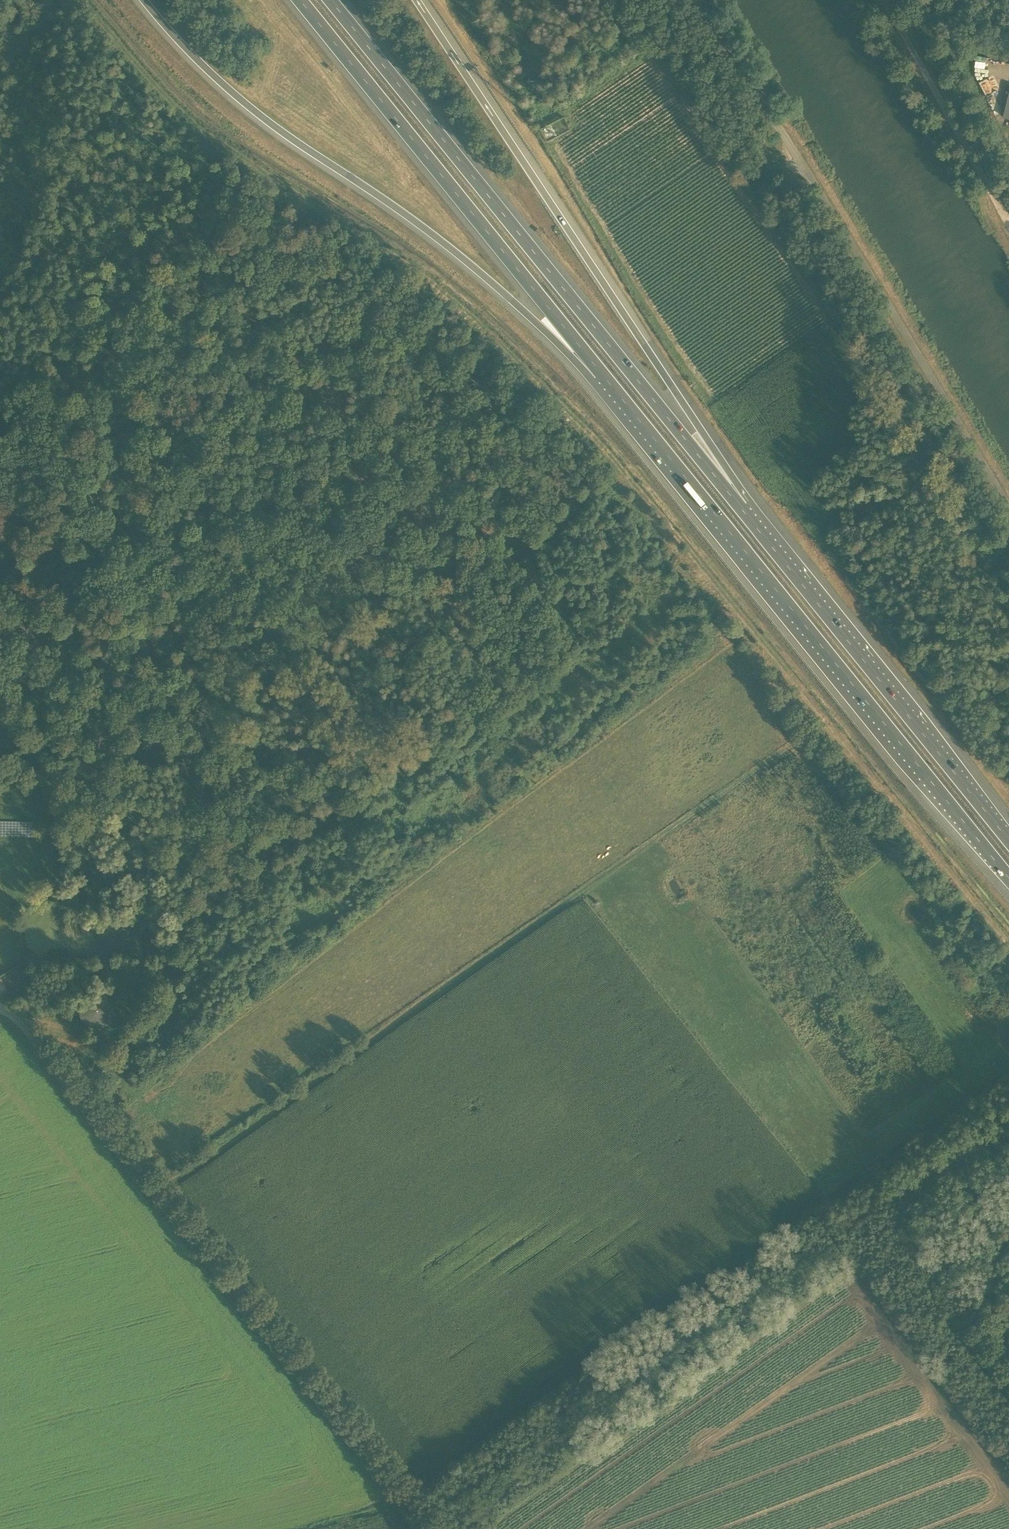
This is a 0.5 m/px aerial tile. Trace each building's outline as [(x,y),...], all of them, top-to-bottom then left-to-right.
[(979,81),(986,96),(1000,89),(993,75),(979,81)] [(103,1027),(112,1020),(115,1011),(113,1002),(108,995),(99,992),(90,995),(84,1001),(81,1009),(82,1017),(87,1023),(95,1026),(103,1027)]
